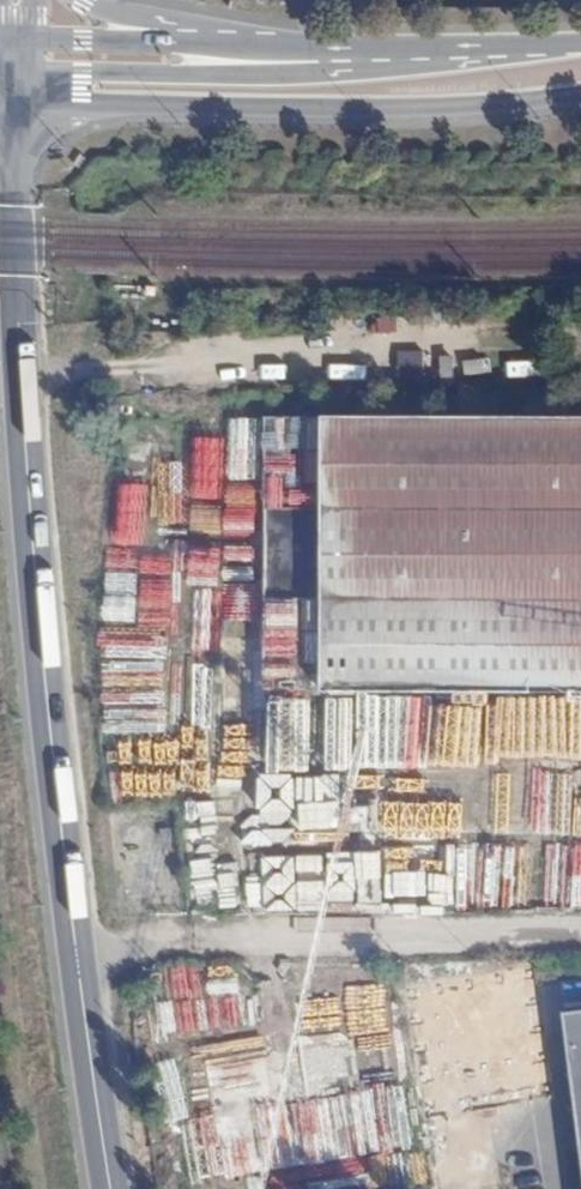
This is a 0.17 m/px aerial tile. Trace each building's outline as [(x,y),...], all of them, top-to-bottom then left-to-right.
[(267,415),(266,688),(580,690),(580,415),(267,415)] [(408,868),(408,850),(362,851),(362,870),(408,868)] [(290,859),(266,858),(264,890),(289,892),(290,859)] [(296,859),(297,911),(325,911),(325,898),(356,898),(356,914),(381,914),(381,886),(356,886),(355,864),(324,864),(324,858),(296,859)] [(564,1010),(580,1134),(580,1008),(564,1010)] [(271,1109),(268,1094),(271,1093),(264,1050),(202,1061),(210,1103),(216,1102),(218,1117),(213,1118),(222,1179),(373,1154),(363,1093),(271,1109)]
